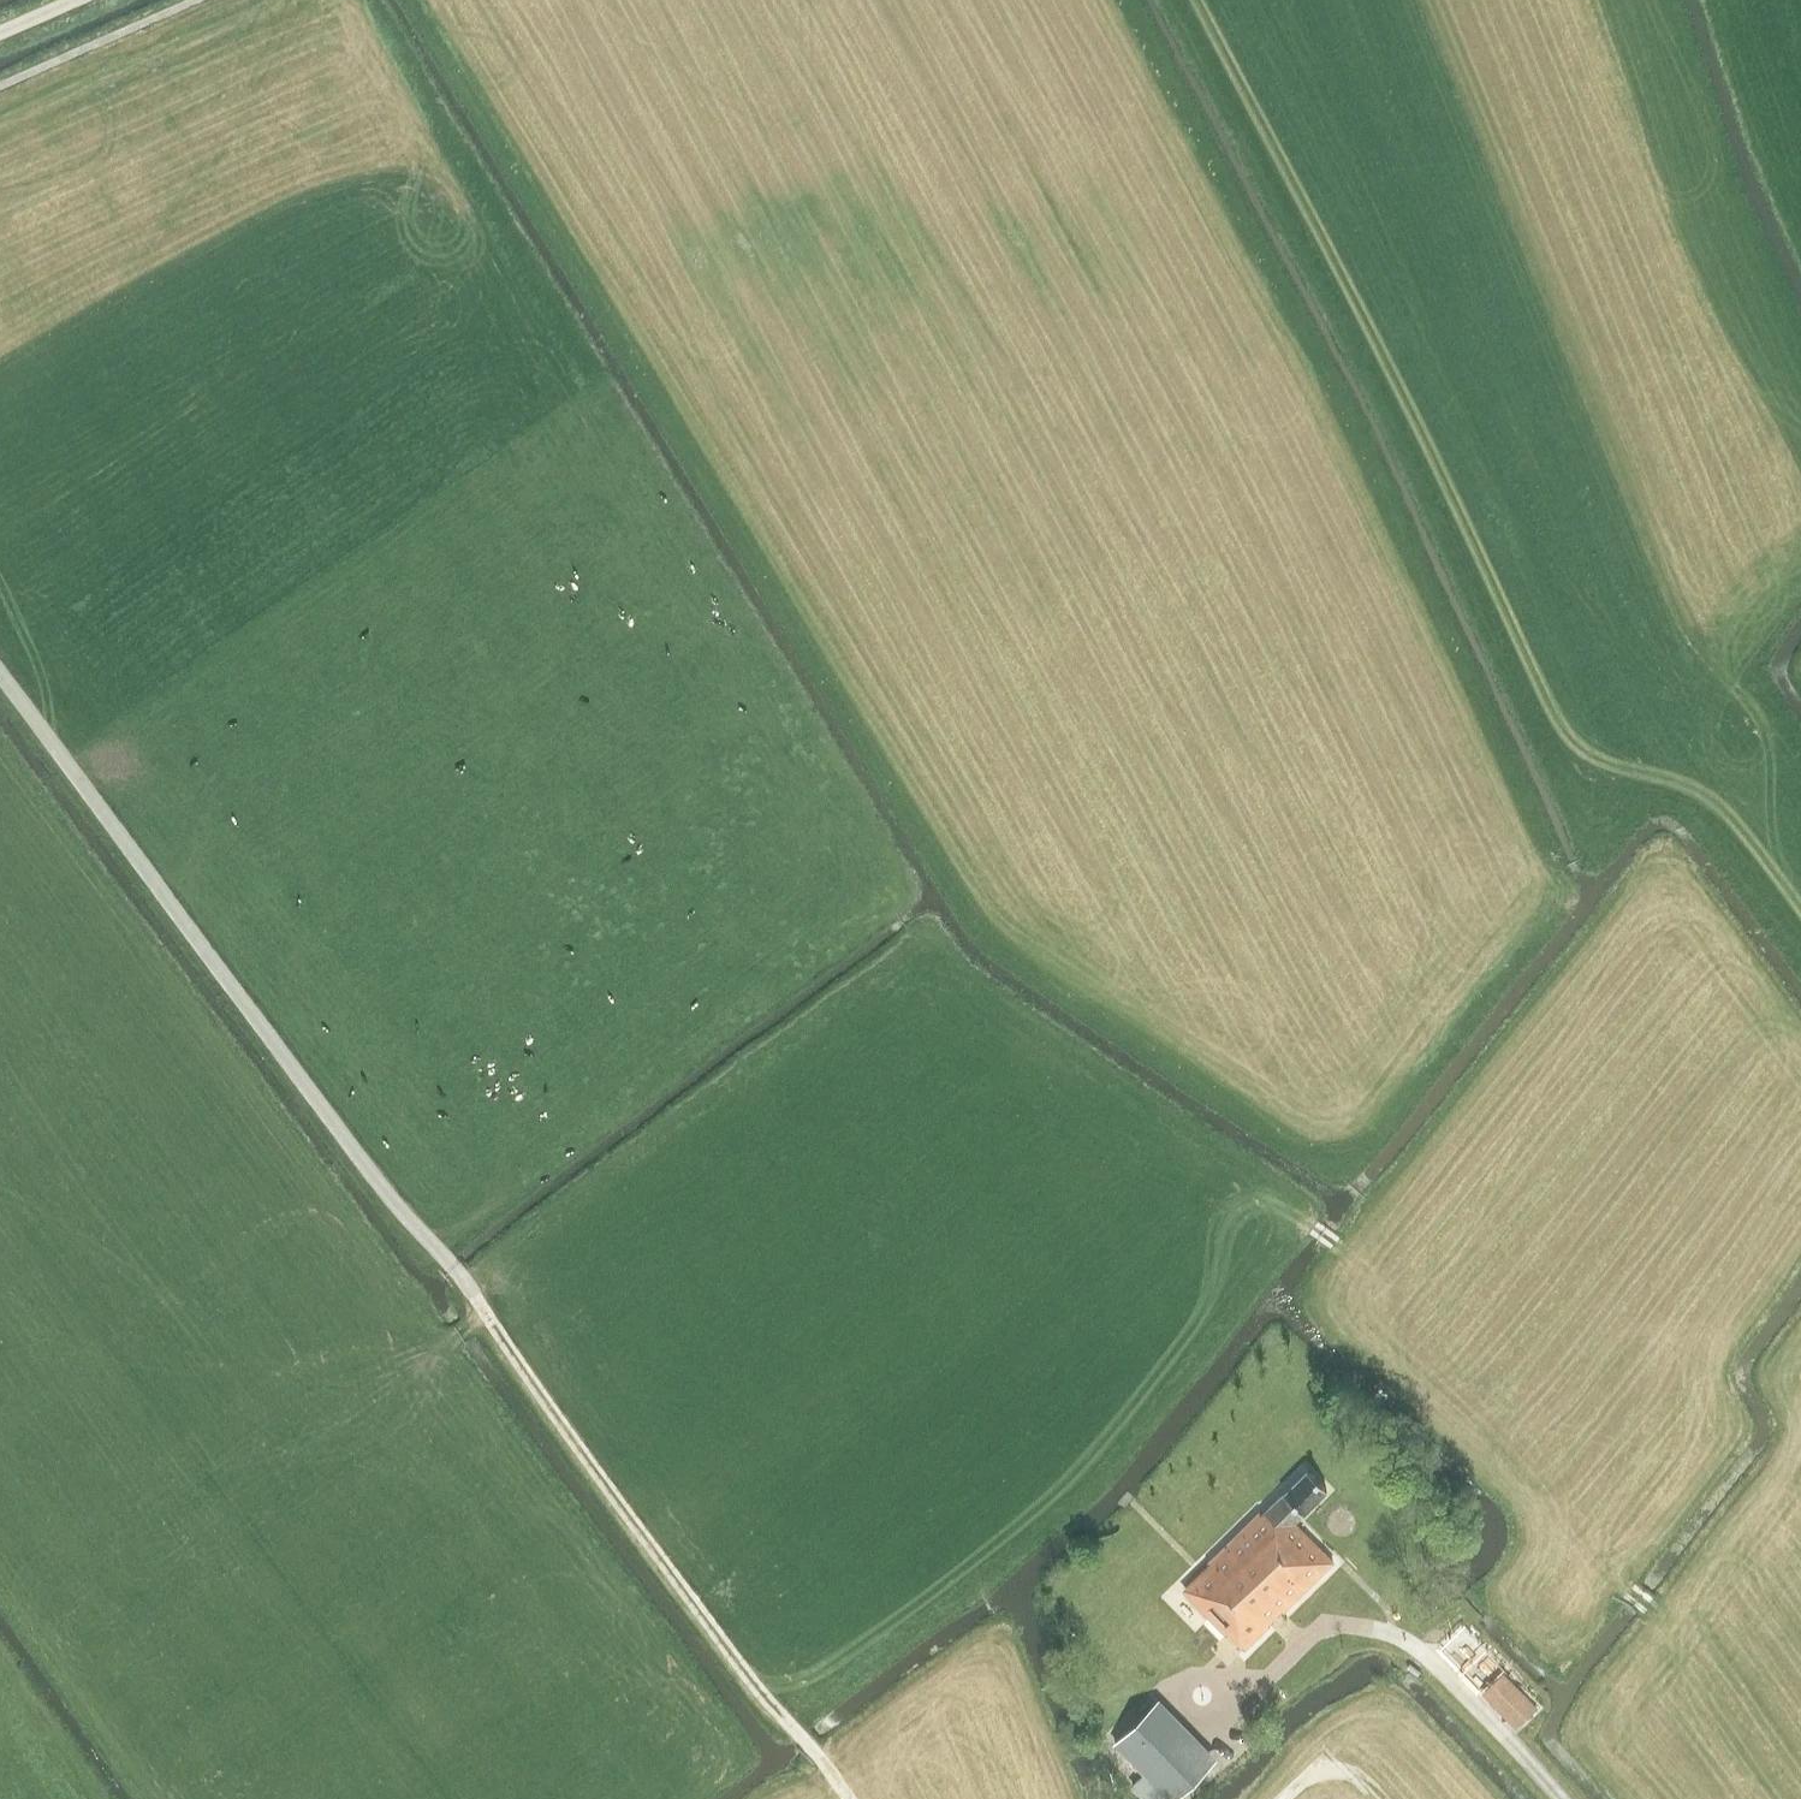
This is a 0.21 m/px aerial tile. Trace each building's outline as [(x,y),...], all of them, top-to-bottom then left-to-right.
[(1210,1620),(1224,1635),(1227,1633),(1244,1650),(1268,1626),(1262,1619),(1275,1607),(1281,1614),(1333,1563),(1294,1523),(1328,1491),(1308,1471),(1263,1515),(1259,1511),(1205,1563),(1208,1566),(1189,1585),(1188,1586),(1188,1587),(1187,1588),(1187,1590),(1187,1591),(1188,1592),(1188,1593),(1189,1594),(1212,1618),(1210,1620)] [(1520,1721),(1541,1698),(1505,1665),(1484,1688),(1520,1721)] [(1169,1798),(1172,1798),(1186,1786),(1199,1773),(1212,1760),(1159,1706),(1118,1746),(1169,1798)]
